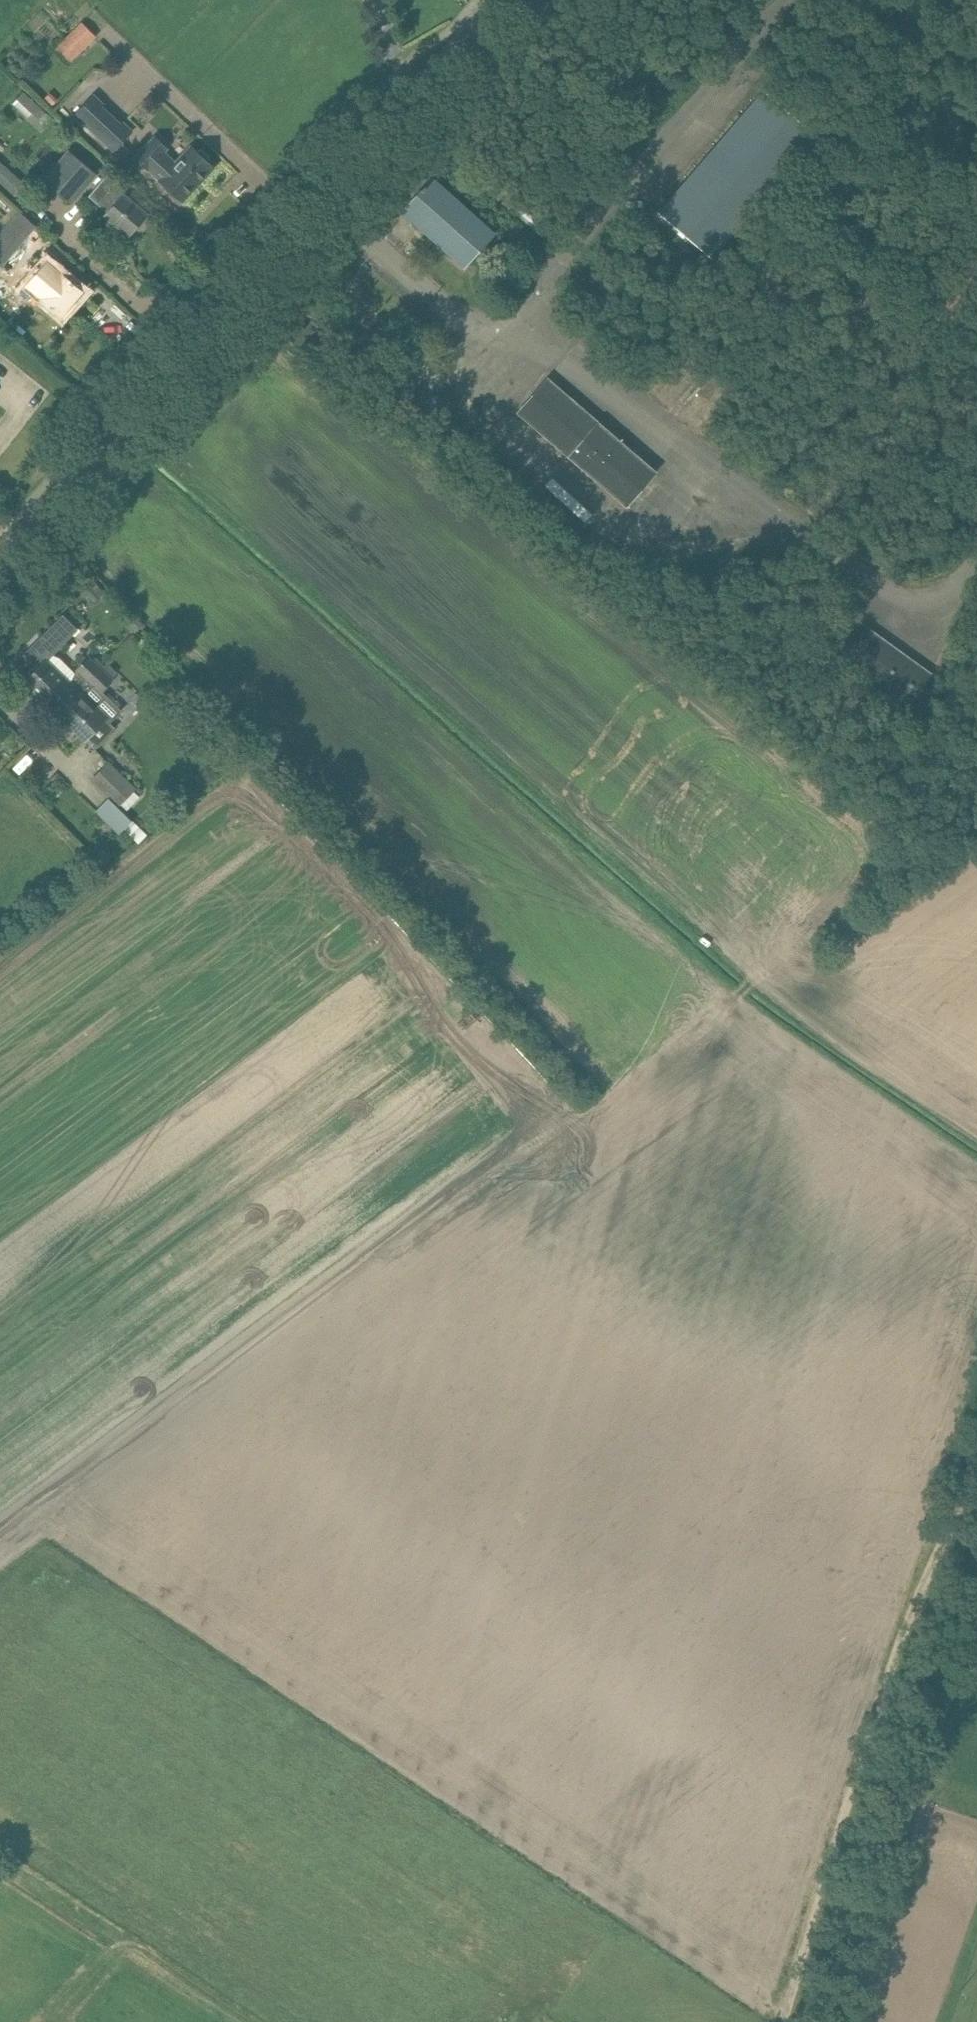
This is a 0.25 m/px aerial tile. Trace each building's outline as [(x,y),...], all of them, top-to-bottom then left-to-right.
[(97,34),(82,18),(63,37),(79,53),(97,34)] [(10,102),(40,131),(53,118),(22,89),(10,102)] [(818,135),(764,89),(658,211),(712,258),(818,135)] [(93,94),(75,114),(114,150),(133,131),(123,122),(121,124),(101,105),(103,103),(93,94)] [(155,136),(135,158),(147,169),(148,168),(160,179),(159,180),(182,201),(214,166),(208,161),(211,158),(200,148),(197,150),(192,145),(176,162),(164,151),(168,147),(155,136)] [(68,149),(43,179),(73,203),(97,174),(68,149)] [(5,187),(16,175),(0,161),(0,183),(5,187)] [(125,190),(108,174),(90,195),(107,210),(105,213),(130,235),(147,214),(122,193),(125,190)] [(497,233),(434,177),(427,185),(425,184),(421,188),(423,189),(402,212),(465,268),(497,233)] [(0,231),(0,262),(5,266),(37,225),(17,209),(0,231)] [(83,290),(46,258),(25,282),(62,315),(83,290)] [(598,420),(548,376),(517,412),(567,456),(568,456),(627,506),(658,471),(599,420),(598,420)] [(28,651),(15,664),(28,677),(25,680),(39,694),(57,712),(100,668),(92,660),(88,656),(77,669),(82,673),(74,682),(72,680),(69,683),(46,661),(52,654),(80,626),(66,612),(28,651)] [(135,614),(134,615),(124,624),(134,634),(142,626),(144,625),(135,614)] [(932,672),(854,615),(831,648),(909,704),(932,672)] [(96,656),(92,660),(100,668),(101,668),(104,665),(96,656)] [(100,668),(57,712),(85,739),(87,737),(98,747),(116,727),(111,723),(122,710),(102,690),(112,679),(101,668),(100,668)] [(207,761),(197,769),(201,773),(211,766),(207,761)] [(118,806),(136,788),(109,762),(91,780),(118,806)] [(93,810),(118,832),(123,827),(138,841),(145,833),(104,797),(93,810)]
